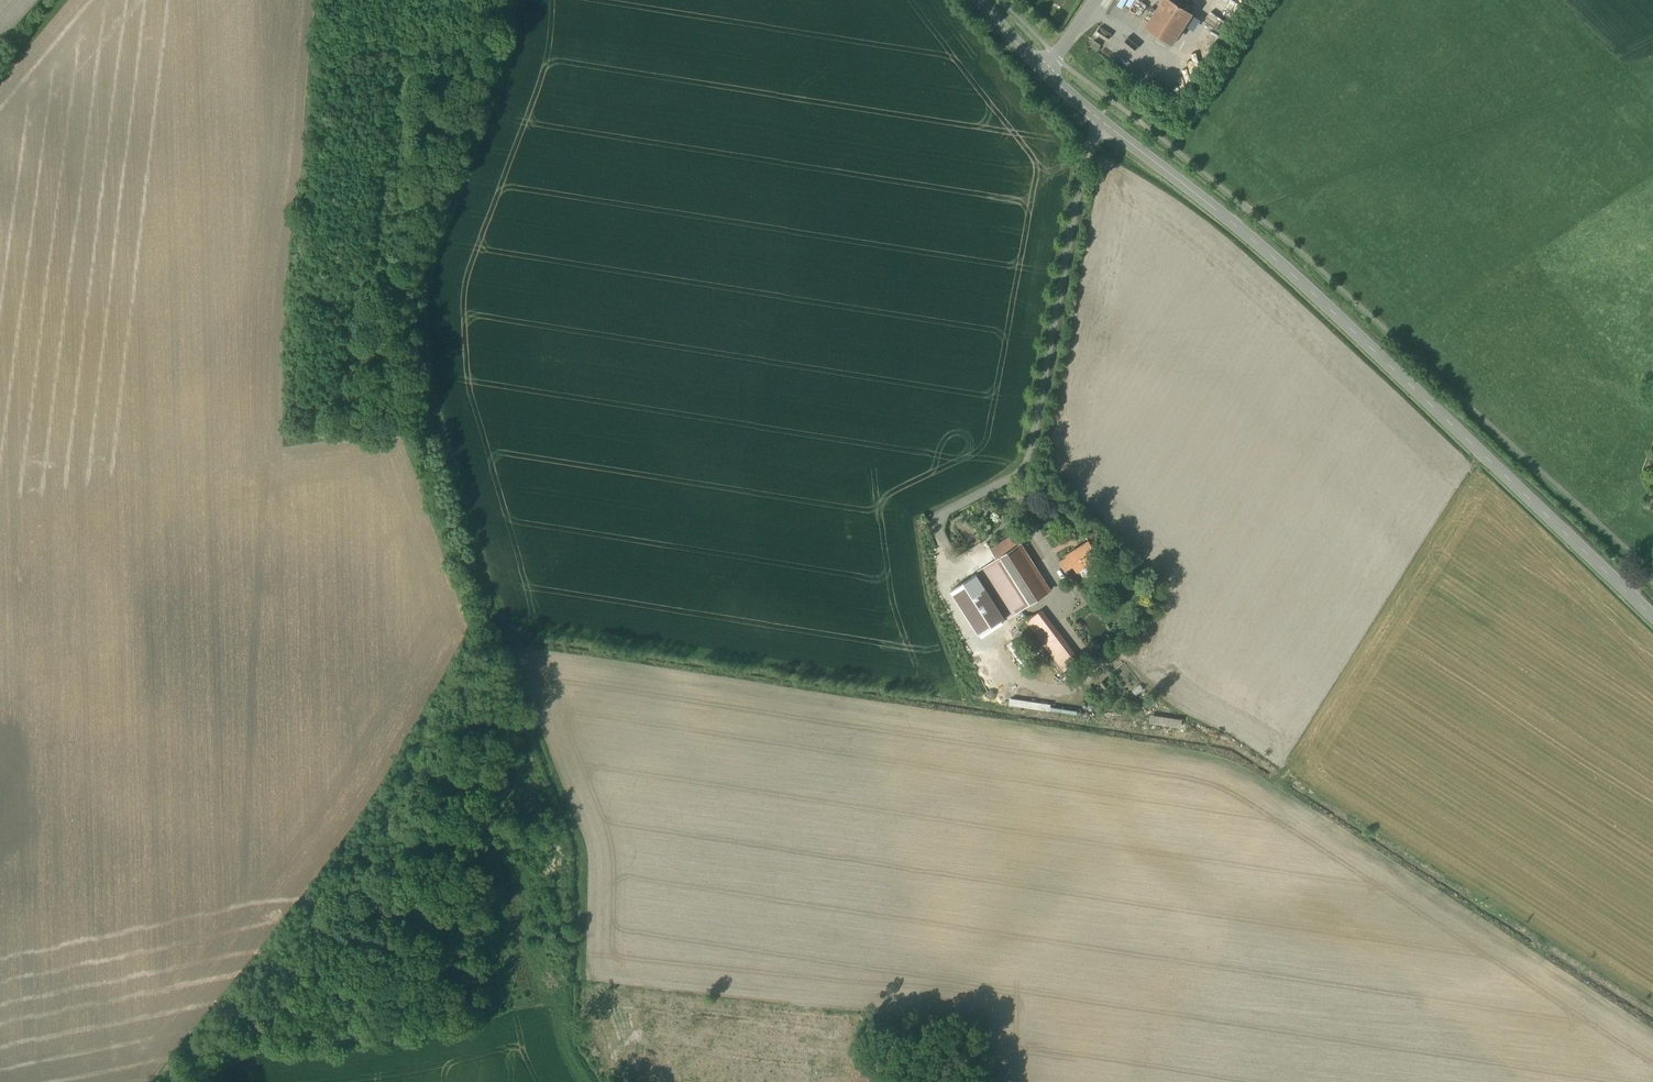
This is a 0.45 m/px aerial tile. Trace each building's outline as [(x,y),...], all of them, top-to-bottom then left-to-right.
[(1147,26),(1162,36),(1160,40),(1170,47),(1191,14),(1190,13),(1170,0),(1164,0),(1161,5),(1158,10),(1149,23),(1147,26)] [(1101,45),(1095,41),(1091,46),(1098,50),(1101,45)] [(1049,590),(1015,536),(992,550),(999,560),(1027,604),(1049,590)] [(1090,541),(1068,555),(1078,572),(1081,570),(1090,564),(1093,569),(1096,574),(1107,567),(1100,558),(1101,557),(1090,541)] [(1027,604),(999,560),(980,571),(1009,616),(1027,604)] [(1090,564),(1081,570),(1084,575),(1093,569),(1090,564)] [(1080,659),(1042,610),(1029,620),(1067,669),(1080,659)] [(1033,645),(1024,653),(1029,658),(1038,650),(1033,645)]
